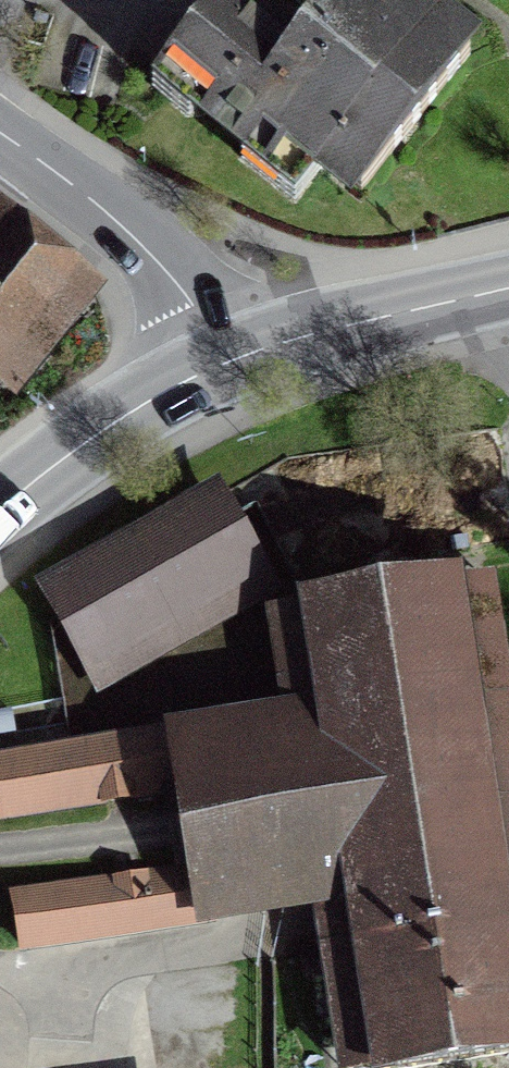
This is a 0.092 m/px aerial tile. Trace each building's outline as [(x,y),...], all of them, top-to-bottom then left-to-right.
[(480,36),(431,0),(317,0),(287,41),(231,0),(209,0),(162,64),(356,205),(480,36)] [(0,205),(0,366),(18,380),(96,279),(0,205)] [(281,578),(228,478),(46,573),(98,673),(281,578)] [(182,788),(195,871),(203,922),(336,901),(359,1050),(508,1027),(508,775),(478,572),(300,599),(316,704),(173,725),(182,788)] [(173,725),(0,751),(0,768),(7,814),(182,788),(173,725)] [(203,922),(195,871),(18,897),(25,948),(203,922)]
